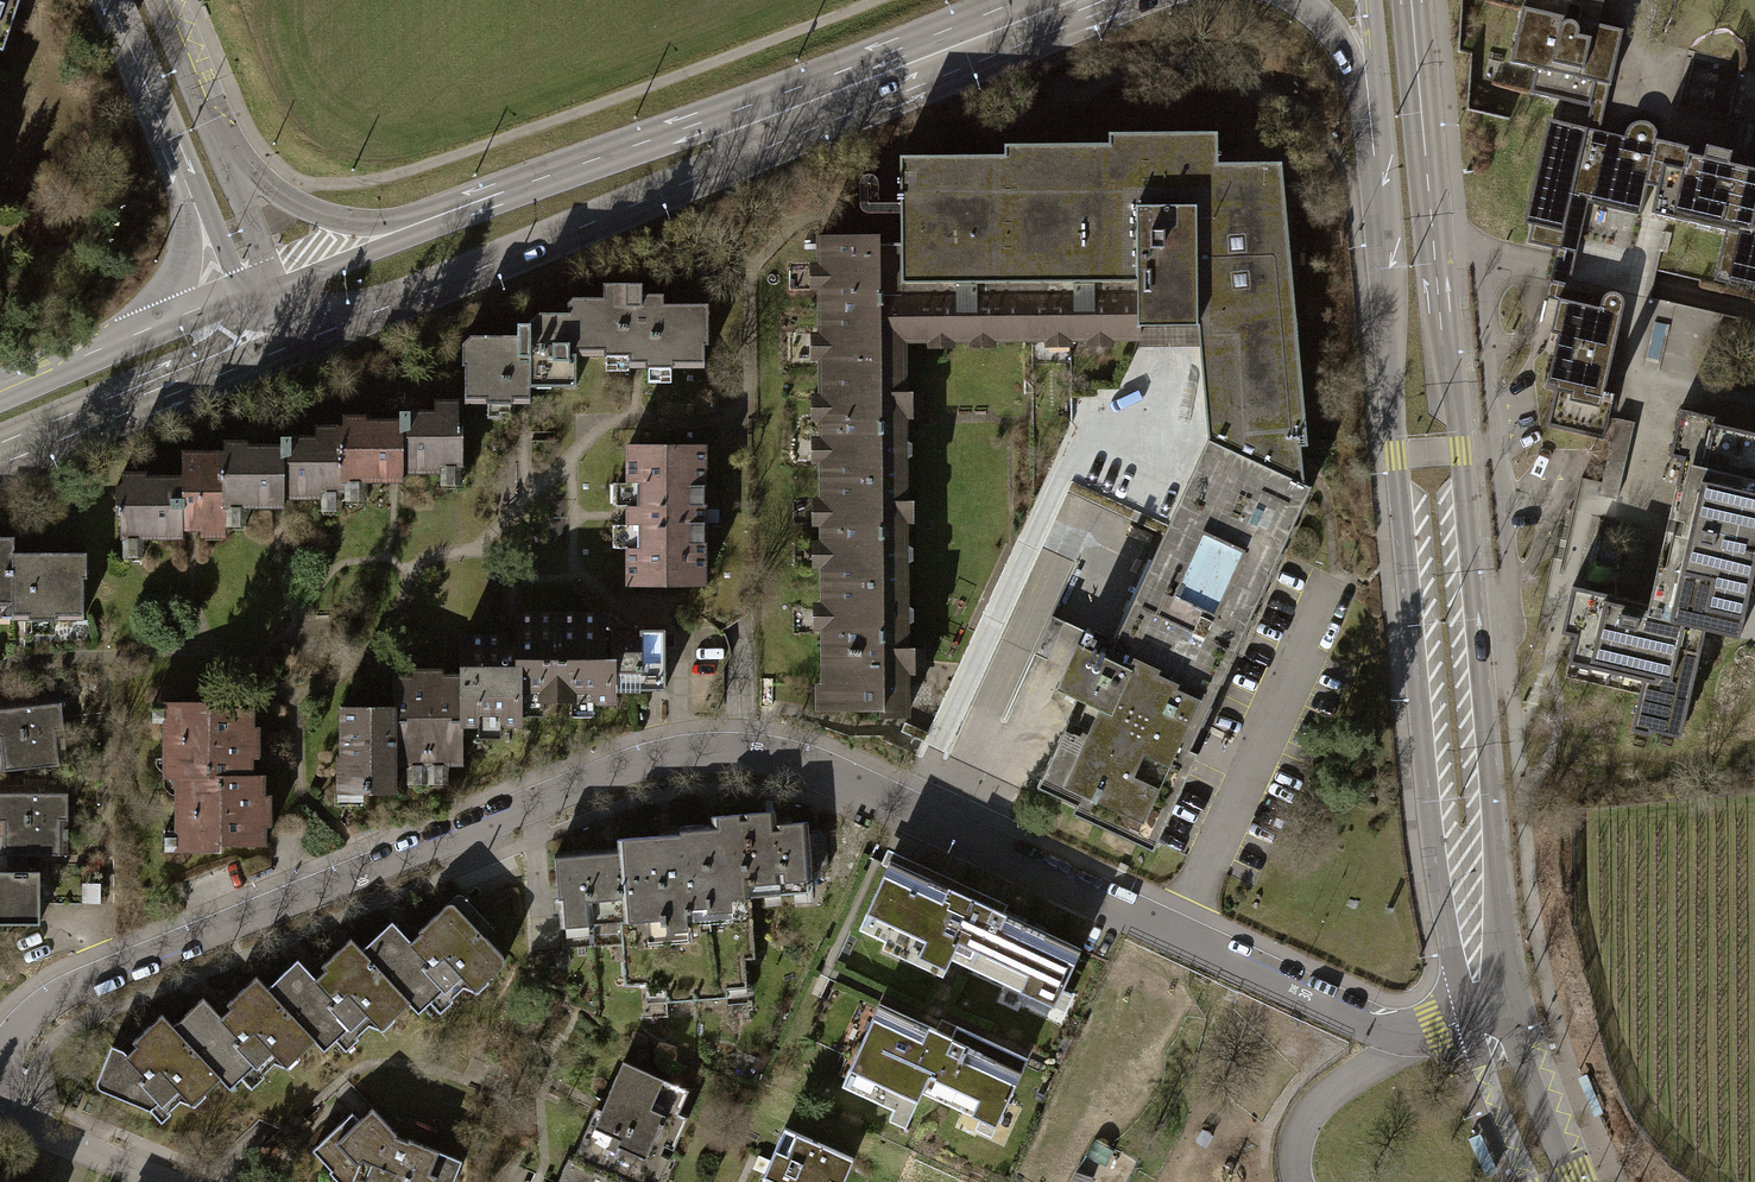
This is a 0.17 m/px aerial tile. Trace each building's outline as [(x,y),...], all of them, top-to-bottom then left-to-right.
[(1521,6),(1597,23),(1603,0),(1523,0),(1521,6)] [(1622,29),(1597,23),(1521,6),(1509,62),(1532,67),(1526,92),(1588,106),(1593,81),(1609,84),(1622,29)] [(1609,84),(1593,81),(1588,106),(1583,128),(1599,131),(1609,84)] [(1545,119),(1522,222),(1531,224),(1527,243),(1557,250),(1569,198),(1586,202),(1639,214),(1646,184),(1641,183),(1652,137),(1656,138),(1655,129),(1648,122),(1640,120),(1630,123),(1623,131),(1622,136),(1599,131),(1583,128),(1545,119)] [(1137,326),(1197,326),(1206,438),(1302,481),(1299,447),(1306,446),(1278,161),(1215,163),(1215,132),(1106,132),(1106,144),(1004,144),(1004,155),(895,155),(895,241),(896,340),(928,340),(928,331),(950,331),(950,338),(969,338),(969,330),(992,331),(992,340),(1047,340),(1047,330),(1067,330),(1067,337),(1086,337),(1087,329),(1107,330),(1107,339),(1137,339),(1137,326)] [(1652,137),(1641,183),(1646,184),(1655,186),(1649,213),(1723,231),(1712,280),(1729,284),(1730,280),(1754,286),(1754,163),(1729,157),(1730,150),(1703,144),(1702,149),(1656,138),(1652,137)] [(1567,282),(1586,202),(1569,198),(1557,250),(1546,296),(1557,299),(1598,309),(1601,297),(1602,291),(1567,282)] [(816,237),(820,481),(908,480),(907,421),(906,366),(890,367),(889,340),(896,340),(895,241),(877,241),(877,236),(816,237)] [(601,296),(567,297),(568,312),(568,354),(574,354),(627,352),(627,365),(636,365),(703,363),(703,344),(707,344),(706,303),(661,304),(661,292),(640,293),(639,285),(612,283),(601,294),(601,296)] [(1557,299),(1549,332),(1556,334),(1544,388),(1553,390),(1545,424),(1601,438),(1612,392),(1602,390),(1623,303),(1620,295),(1610,292),(1601,297),(1598,309),(1557,299)] [(472,335),(461,341),(461,402),(521,402),(528,402),(528,385),(574,385),(574,354),(568,354),(568,312),(536,313),(526,324),(518,325),(518,334),(472,335)] [(341,425),(335,425),(336,450),(342,457),(342,482),(390,481),(402,481),(401,471),(439,471),(438,465),(461,465),(461,421),(455,421),(455,399),(433,399),(433,411),(398,411),(398,419),(364,419),(364,415),(341,416),(341,425)] [(1669,455),(1681,458),(1676,483),(1698,488),(1671,608),(1707,616),(1704,629),(1738,637),(1754,564),(1754,431),(1717,423),(1719,418),(1680,409),(1669,455)] [(1634,421),(1615,417),(1598,495),(1616,499),(1634,421)] [(342,490),(342,482),(342,457),(336,450),(335,425),(314,425),(314,436),(278,436),(278,445),(244,445),(244,441),(222,441),(222,451),(217,451),(218,479),(221,482),(220,506),(276,505),(283,505),(282,496),(321,496),(321,491),(342,490)] [(1310,485),(1302,481),(1206,438),(1106,658),(1078,645),(1057,692),(1082,703),(1044,788),(1151,836),(1310,485)] [(701,445),(627,445),(627,506),(631,506),(631,516),(631,522),(627,522),(627,581),(702,581),(701,445)] [(221,516),(220,506),(221,482),(218,479),(217,451),(182,451),(182,475),(143,476),(143,472),(120,472),(121,484),(115,484),(115,513),(120,513),(120,537),(180,536),(179,528),(188,528),(201,528),(201,517),(221,516)] [(820,481),(821,584),(909,583),(908,480),(820,481)] [(9,602),(9,619),(82,619),(82,576),(85,576),(85,550),(12,550),(12,535),(0,536),(0,602),(9,602)] [(911,670),(909,583),(821,584),(823,682),(846,682),(846,707),(878,706),(879,714),(907,714),(906,670),(911,670)] [(1669,615),(1609,602),(1611,595),(1570,586),(1560,633),(1573,636),(1568,661),(1641,678),(1629,729),(1649,734),(1649,730),(1679,737),(1704,629),(1707,616),(1671,608),(1669,615)] [(518,699),(555,699),(555,614),(515,615),(516,649),(512,649),(503,649),(503,636),(460,636),(460,677),(461,721),(518,721),(518,699)] [(593,614),(555,614),(555,699),(614,699),(614,691),(643,690),(643,679),(660,679),(660,628),(593,629),(593,614)] [(461,761),(461,721),(460,677),(440,677),(439,666),(411,666),(411,676),(393,676),(393,705),(393,761),(461,761)] [(62,729),(59,694),(0,700),(0,735),(62,729)] [(171,775),(184,776),(251,776),(251,755),(257,755),(257,726),(250,726),(250,708),(206,707),(206,701),(170,701),(170,715),(162,715),(162,758),(171,758),(171,775)] [(393,791),(393,761),(393,705),(336,705),(336,782),(361,782),(361,791),(393,791)] [(62,729),(0,735),(0,769),(66,762),(62,729)] [(262,776),(251,776),(184,776),(184,792),(174,791),(174,832),(182,832),(182,848),(219,848),(219,842),(263,842),(263,825),(269,825),(269,795),(262,795),(262,776)] [(66,819),(65,784),(45,785),(45,777),(22,777),(22,783),(0,783),(0,820),(66,819)] [(748,895),(779,893),(773,818),(772,810),(770,810),(742,812),(748,895)] [(753,957),(748,895),(742,812),(711,815),(711,823),(708,823),(677,825),(678,833),(668,834),(616,838),(617,845),(623,921),(620,921),(621,942),(628,941),(630,961),(623,961),(624,983),(643,981),(643,988),(662,987),(663,1001),(726,996),(725,988),(744,986),(742,958),(753,957)] [(790,816),(773,818),(779,893),(812,890),(810,867),(826,866),(823,832),(818,833),(807,834),(806,821),(790,822),(790,816)] [(66,819),(0,820),(0,853),(66,853),(66,819)] [(591,923),(620,921),(623,921),(617,845),(610,846),(601,847),(601,850),(585,852),(591,923)] [(558,926),(591,923),(585,852),(585,847),(574,848),(567,848),(568,854),(553,855),(558,926)] [(880,862),(887,865),(914,877),(917,872),(1002,911),(1006,903),(887,848),(880,862)] [(105,856),(40,856),(40,871),(40,903),(105,903),(105,856)] [(1079,946),(1002,911),(917,872),(914,877),(887,865),(858,928),(944,967),(949,955),(1053,1003),(1079,946)] [(0,871),(0,922),(40,922),(40,912),(40,903),(40,871),(0,871)] [(389,919),(359,950),(408,1002),(419,1012),(441,990),(448,999),(478,970),(487,979),(503,966),(502,955),(484,935),(492,926),(461,895),(456,896),(417,932),(410,938),(389,919)] [(591,923),(558,926),(560,947),(621,942),(620,921),(591,923)] [(392,1017),(408,1002),(359,950),(347,938),(319,964),(324,969),(320,973),(314,978),(296,958),(265,986),(314,1038),(325,1049),(348,1027),(355,1034),(383,1008),(392,1017)] [(297,1055),(314,1038),(265,986),(255,975),(225,1003),(229,1007),(226,1010),(220,1016),(201,996),(170,1025),(219,1077),(228,1087),(252,1066),(259,1074),(289,1046),(297,1055)] [(951,1035),(878,1003),(841,1084),(909,1114),(920,1088),(995,1122),(1025,1056),(955,1025),(951,1035)] [(202,1093),(219,1077),(170,1025),(160,1013),(130,1041),(133,1045),(128,1049),(123,1052),(120,1047),(110,1043),(95,1082),(98,1089),(150,1108),(158,1101),(166,1108),(194,1085),(202,1093)] [(622,1061),(606,1102),(601,1100),(595,1114),(591,1112),(570,1162),(619,1181),(647,1181),(686,1088),(622,1061)] [(333,1094),(351,1113),(358,1120),(372,1107),(347,1081),(333,1094)] [(372,1107),(358,1120),(351,1113),(312,1145),(330,1169),(334,1163),(350,1180),(360,1181),(452,1181),(462,1159),(397,1133),(372,1107)] [(783,1128),(766,1166),(760,1181),(839,1181),(850,1156),(783,1128)] [(565,1160),(556,1181),(619,1181),(570,1162),(565,1160)]
